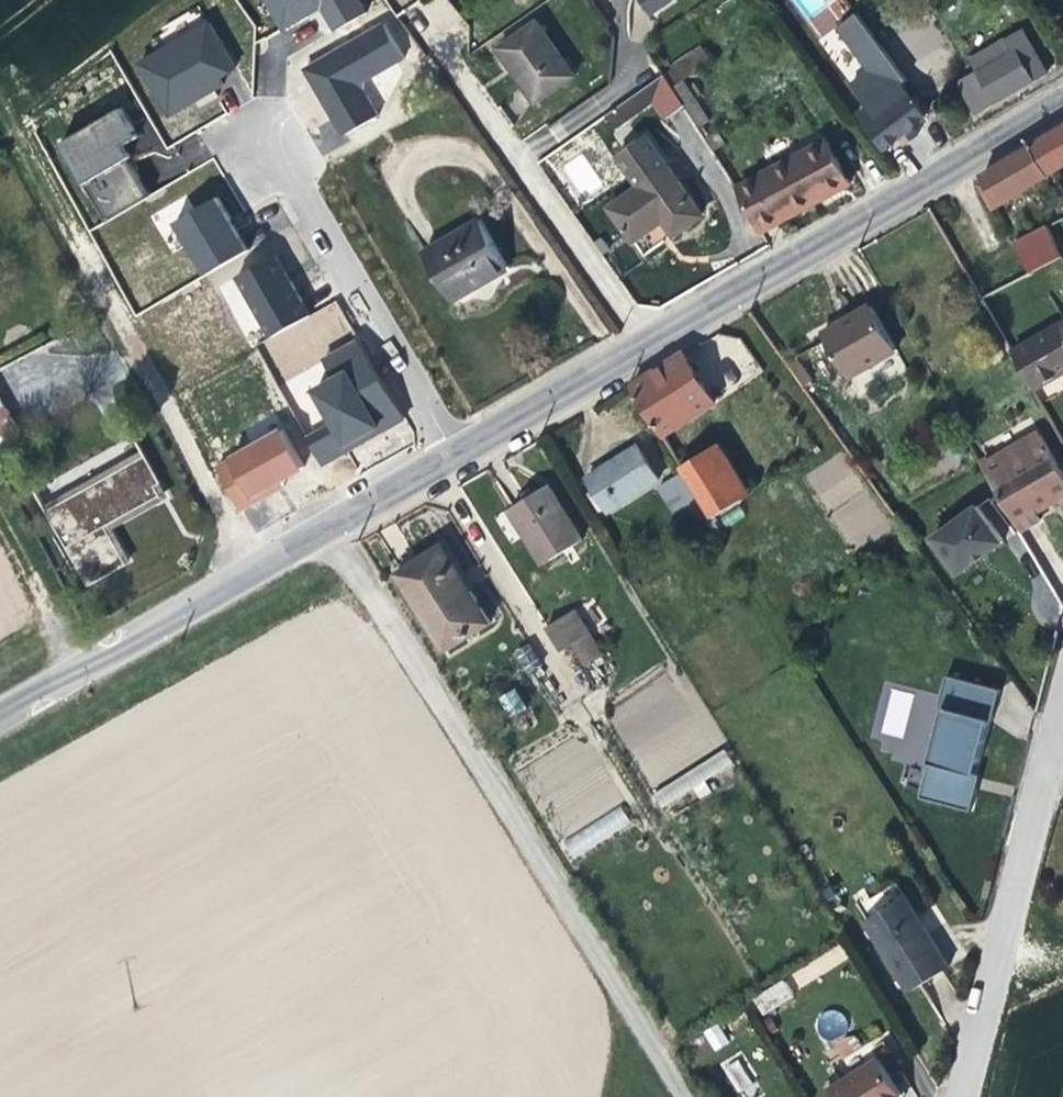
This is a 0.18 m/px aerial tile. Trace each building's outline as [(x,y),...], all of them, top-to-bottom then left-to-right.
[(279,32),(318,10),(330,31),(366,11),(359,0),(261,0),(279,32)] [(676,0),(641,0),(653,16),(676,0)] [(928,121),(901,90),(909,83),(861,18),(840,34),(874,74),(856,87),(874,109),(865,117),(889,150),(904,139),(928,121)] [(206,20),(131,60),(163,118),(189,104),(198,121),(229,105),(220,88),(237,79),(206,20)] [(300,66),(336,135),(386,109),(369,77),(405,58),(385,21),(300,66)] [(575,79),(537,25),(500,52),(521,82),(537,105),(575,79)] [(1016,39),(1001,47),(1007,61),(954,91),(971,119),(1026,89),(1040,81),(1016,39)] [(945,77),(954,91),(1007,61),(1001,47),(945,77)] [(685,110),(695,128),(706,145),(712,154),(725,146),(685,84),(714,66),(704,53),(665,79),(685,110)] [(655,105),(669,120),(685,110),(665,79),(627,105),(636,117),(655,105)] [(617,132),(636,117),(627,105),(606,118),(617,132)] [(103,218),(147,196),(121,145),(137,137),(122,107),(55,141),(79,190),(87,186),(103,218)] [(1035,150),(1051,175),(1062,168),(1062,133),(1035,150)] [(648,144),(620,163),(640,192),(668,172),(648,144)] [(854,188),(832,144),(738,193),(764,235),(834,198),(854,188)] [(989,212),(1051,175),(1035,150),(985,179),(991,187),(996,197),(985,205),(989,212)] [(673,240),(701,220),(668,172),(640,192),(610,212),(632,244),(654,230),(663,225),(673,240)] [(980,196),(985,205),(996,197),(991,187),(985,191),(980,196)] [(179,244),(197,278),(247,251),(216,195),(195,206),(189,193),(149,214),(168,250),(179,244)] [(507,271),(479,221),(422,254),(451,304),(479,287),(507,271)] [(1011,242),(1026,273),(1060,257),(1045,225),(1011,242)] [(277,254),(217,284),(248,345),(308,314),(277,254)] [(860,380),(905,349),(878,306),(851,323),(832,335),(860,380)] [(1017,352),(1038,389),(1062,375),(1062,326),(1017,352)] [(304,437),(320,465),(402,421),(357,338),(320,357),(330,377),(305,390),(325,426),(304,437)] [(672,432),(718,404),(697,373),(687,357),(633,389),(686,474),(714,518),(747,498),(715,448),(693,462),(689,455),(696,450),(689,441),(682,445),(672,432)] [(13,448),(0,425),(0,458),(13,448)] [(988,465),(997,481),(1057,448),(1047,432),(988,465)] [(612,464),(589,477),(598,495),(594,498),(601,509),(605,507),(607,511),(661,479),(642,447),(612,464)] [(1062,506),(1062,459),(1057,448),(997,481),(1028,534),(1047,524),(1043,517),(1058,509),(1062,506)] [(715,520),(714,518),(686,474),(663,488),(680,520),(684,518),(693,532),(715,520)] [(128,478),(46,524),(85,591),(132,566),(114,535),(151,516),(128,478)] [(545,566),(582,544),(548,491),(531,502),(513,514),(545,566)] [(979,497),(930,529),(958,568),(982,551),(1005,536),(979,497)] [(449,654),(490,628),(444,555),(422,568),(403,579),(449,654)] [(578,607),(543,627),(563,660),(589,643),(598,638),(578,607)] [(511,653),(524,673),(540,664),(527,643),(511,653)] [(951,705),(926,794),(976,808),(982,786),(977,784),(981,771),(996,718),(999,719),(1008,687),(955,672),(946,704),(951,705)] [(507,717),(525,710),(517,688),(499,695),(507,717)] [(977,784),(982,786),(984,781),(986,773),(981,771),(977,784)] [(619,806),(561,842),(572,859),(630,823),(619,806)] [(911,994),(950,969),(933,942),(905,896),(865,920),(911,994)] [(791,972),(798,986),(849,961),(842,946),(791,972)] [(786,982),(752,996),(760,1014),(793,1000),(786,982)] [(843,1037),(847,1017),(824,1012),(819,1032),(843,1037)] [(702,1032),(715,1051),(729,1042),(717,1023),(702,1032)] [(761,1093),(738,1052),(721,1062),(740,1096),(754,1096),(761,1093)] [(835,1093),(837,1096),(906,1096),(885,1062),(835,1093)]
